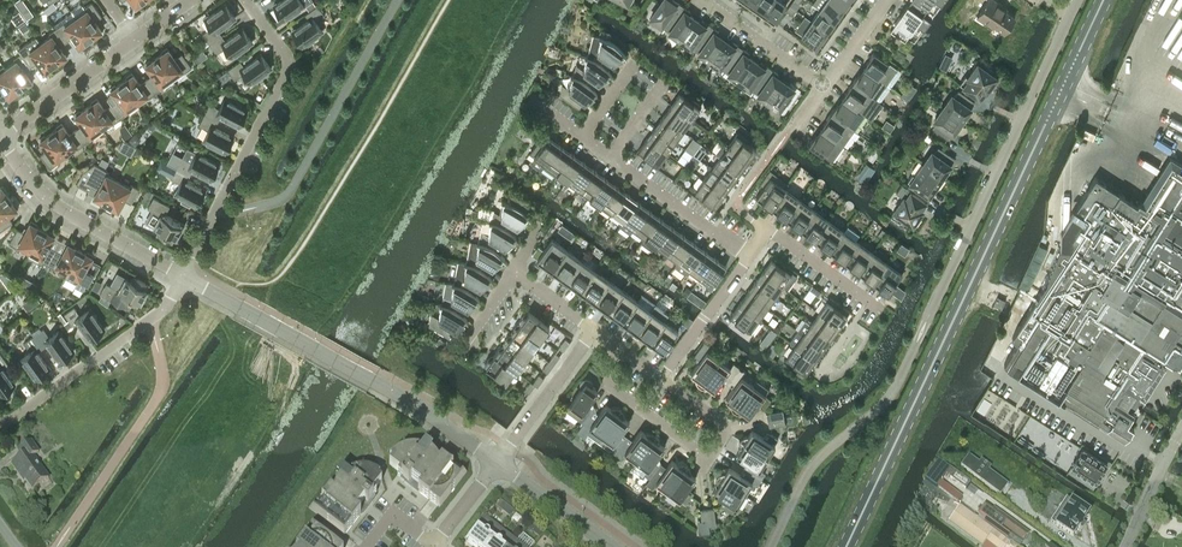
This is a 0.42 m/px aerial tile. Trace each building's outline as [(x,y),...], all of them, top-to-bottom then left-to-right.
[(310,0),(281,0),(273,6),(283,19),(288,15),(290,18),(299,11),(298,9),(310,0)] [(682,5),(674,0),(673,0),(671,2),(669,0),(663,0),(650,18),(665,29),(682,5)] [(762,14),(772,0),(756,0),(752,6),(762,14)] [(780,0),(772,0),(762,14),(773,21),(786,4),(780,0)] [(819,10),(837,22),(845,11),(828,0),(826,0),(819,10)] [(845,11),(852,1),(851,0),(828,0),(845,11)] [(908,5),(922,15),(926,9),(925,8),(931,0),(911,0),(908,5)] [(1015,16),(1001,7),(1002,5),(995,0),(988,0),(977,16),(993,28),(994,26),(1004,32),(1015,16)] [(76,18),(90,38),(96,34),(97,36),(103,32),(95,21),(102,16),(92,2),(84,8),(86,10),(76,18)] [(209,44),(222,35),(218,30),(235,17),(225,4),(204,19),(211,28),(202,34),(209,44)] [(908,5),(907,4),(900,14),(901,15),(890,30),(904,40),(909,34),(908,33),(914,24),(924,30),(930,21),(922,15),(908,5)] [(317,5),(305,14),(309,19),(292,32),(301,45),(306,42),(308,45),(314,40),(312,37),(323,30),(316,21),(324,15),(317,5)] [(680,39),(695,18),(688,14),(690,11),(682,5),(665,29),(680,39)] [(797,9),(790,5),(786,10),(793,15),(797,9)] [(819,10),(812,20),(830,33),(837,22),(819,10)] [(90,38),(76,18),(65,25),(63,22),(56,28),(66,41),(72,37),(80,48),(86,44),(85,42),(90,38)] [(680,39),(695,50),(711,26),(703,20),(701,23),(695,18),(680,39)] [(812,20),(802,35),(816,44),(818,41),(822,44),(830,33),(812,20)] [(709,60),(724,39),(718,35),(720,32),(711,26),(695,50),(709,60)] [(66,41),(56,28),(49,33),(51,36),(40,43),(55,64),(61,59),(62,61),(67,57),(60,46),(66,41)] [(222,35),(209,44),(216,53),(225,47),(231,56),(252,41),(243,28),(225,40),(222,35)] [(186,36),(181,29),(175,33),(180,40),(186,36)] [(587,56),(587,57),(593,59),(600,63),(606,69),(607,70),(607,69),(612,62),(624,55),(625,56),(626,56),(625,54),(624,52),(622,51),(621,49),(620,48),(618,46),(617,45),(615,44),(614,43),(612,41),(610,40),(608,39),(606,39),(605,38),(603,37),(601,36),(599,36),(593,35),(587,56)] [(18,49),(21,53),(31,67),(37,62),(45,73),(51,69),(49,68),(55,64),(40,43),(36,36),(18,49)] [(730,43),(724,39),(709,60),(724,70),(741,47),(732,41),(730,43)] [(157,56),(172,77),(182,70),(184,72),(192,67),(182,53),(175,58),(167,47),(162,51),(163,52),(157,56)] [(739,81),(754,60),(747,56),(749,53),(741,47),(724,70),(739,81)] [(868,63),(864,68),(888,85),(892,85),(900,73),(900,70),(874,51),(866,62),(868,63)] [(31,67),(21,53),(14,58),(16,61),(5,68),(20,89),(26,85),(27,86),(32,82),(24,71),(31,67)] [(271,67),(261,54),(244,66),(240,61),(228,69),(235,79),(243,73),(250,82),(252,81),(253,83),(267,73),(265,71),(271,67)] [(578,77),(577,77),(586,82),(592,88),(593,89),(598,82),(610,74),(611,76),(612,75),(607,69),(607,70),(606,69),(600,63),(593,59),(587,57),(587,56),(585,55),(585,56),(584,56),(587,57),(583,71),(578,77)] [(172,77),(157,56),(151,61),(150,59),(145,63),(153,74),(146,79),(156,92),(163,87),(161,84),(172,77)] [(754,60),(739,81),(754,91),(770,68),(762,62),(760,64),(754,60)] [(993,71),(984,65),(983,67),(977,64),(968,78),(965,76),(959,83),(981,98),(996,77),(991,73),(993,71)] [(5,68),(0,72),(0,89),(2,87),(10,98),(15,94),(14,93),(20,89),(5,68)] [(769,102),(783,81),(777,77),(779,74),(770,68),(754,91),(769,102)] [(859,72),(852,82),(875,99),(876,99),(878,100),(881,100),(889,89),(888,86),(888,85),(864,68),(860,73),(859,72)] [(156,92),(146,79),(140,83),(132,72),(126,76),(127,78),(122,82),(136,102),(147,95),(149,98),(156,92)] [(559,93),(559,94),(579,109),(584,101),(596,93),(597,95),(598,95),(593,89),(592,88),(586,82),(577,77),(578,77),(570,75),(570,76),(571,76),(567,88),(562,84),(559,93)] [(783,81),(769,102),(784,112),(800,89),(791,83),(789,85),(783,81)] [(136,102),(122,82),(116,86),(115,84),(109,88),(117,99),(111,104),(121,118),(128,112),(126,110),(136,102)] [(844,96),(842,99),(844,100),(865,115),(865,114),(872,119),(876,113),(882,104),(875,99),(852,82),(844,93),(846,94),(844,96)] [(902,94),(909,99),(914,91),(917,88),(916,87),(909,83),(902,94)] [(952,95),(943,107),(964,122),(970,113),(968,111),(974,102),(958,91),(954,97),(952,95)] [(679,93),(671,104),(695,122),(696,120),(692,118),(701,105),(692,99),(690,101),(679,93)] [(121,118),(111,104),(104,109),(97,97),(91,101),(92,103),(86,107),(101,128),(111,120),(113,123),(121,118)] [(204,114),(218,121),(221,115),(240,125),(247,111),(224,98),(219,108),(210,103),(204,114)] [(837,103),(830,113),(854,130),(865,115),(844,100),(842,99),(839,104),(837,103)] [(671,104),(663,116),(683,130),(690,121),(694,124),(695,122),(671,104)] [(101,128),(86,107),(81,111),(80,110),(74,113),(82,125),(76,129),(86,143),(93,138),(91,135),(101,128)] [(958,131),(964,122),(943,107),(935,120),(937,121),(933,127),(949,139),(955,129),(958,131)] [(824,124),(821,129),(843,145),(844,144),(847,147),(853,138),(850,135),(854,130),(830,113),(823,123),(824,124)] [(218,121),(204,114),(199,125),(208,130),(203,139),(226,151),(234,137),(215,127),(218,121)] [(663,116),(655,127),(679,144),(680,142),(676,140),(683,130),(663,116)] [(86,143),(76,129),(69,134),(61,123),(56,127),(57,128),(51,132),(66,153),(76,145),(78,148),(86,143)] [(655,127),(647,138),(667,152),(674,143),(677,146),(679,144),(655,127)] [(815,134),(808,144),(832,161),(843,145),(821,129),(817,135),(815,134)] [(66,153),(51,132),(45,136),(44,135),(39,139),(47,150),(40,155),(50,168),(58,163),(56,160),(66,153)] [(724,143),(728,146),(748,161),(756,149),(745,141),(747,139),(738,132),(729,144),(725,141),(724,143)] [(541,137),(529,153),(535,157),(531,163),(541,170),(543,167),(560,144),(548,136),(545,140),(541,137)] [(664,165),(660,162),(667,152),(647,138),(638,149),(662,167),(664,165)] [(748,161),(728,146),(722,142),(715,153),(720,157),(719,157),(740,172),(748,161)] [(543,167),(541,170),(552,178),(553,176),(554,175),(563,162),(571,152),(560,144),(543,167)] [(211,179),(219,164),(196,152),(187,147),(182,157),(172,152),(167,163),(172,165),(176,168),(190,175),(193,169),(211,179)] [(932,152),(923,164),(944,178),(950,170),(948,168),(954,158),(938,147),(934,153),(932,152)] [(563,162),(553,176),(555,177),(558,173),(567,180),(582,160),(571,152),(563,162)] [(1004,363),(1036,384),(1046,390),(1125,440),(1133,427),(1127,423),(1133,413),(1131,409),(1132,407),(1135,406),(1137,403),(1138,401),(1137,398),(1139,395),(1144,397),(1165,363),(1162,361),(1164,358),(1180,368),(1181,366),(1181,327),(1172,320),(1181,304),(1181,295),(1177,292),(1181,284),(1181,245),(1180,244),(1181,241),(1181,164),(1170,156),(1139,205),(1095,177),(1080,200),(1080,216),(1083,218),(1080,223),(1070,222),(1070,232),(1060,232),(1060,247),(1046,282),(1018,325),(1013,335),(1012,337),(1018,341),(1004,363)] [(709,164),(708,165),(732,183),(740,172),(719,157),(713,166),(709,164)] [(172,165),(167,163),(161,160),(156,169),(171,177),(176,168),(172,165)] [(582,160),(567,180),(576,187),(574,191),(575,192),(578,188),(593,168),(582,160)] [(106,203),(118,181),(107,175),(109,172),(94,164),(83,172),(76,183),(89,190),(91,186),(98,190),(93,198),(99,201),(100,199),(106,203)] [(944,178),(923,164),(915,176),(912,174),(907,181),(928,195),(935,185),(938,187),(944,178)] [(710,170),(703,179),(724,194),(732,183),(708,165),(706,167),(710,170)] [(190,175),(176,168),(171,177),(171,178),(180,183),(175,193),(198,205),(205,190),(187,181),(190,175)] [(578,188),(575,192),(577,193),(580,190),(589,196),(604,176),(593,168),(578,188)] [(763,187),(756,196),(771,207),(785,188),(784,187),(788,183),(770,169),(759,183),(763,187)] [(604,176),(589,196),(599,203),(596,207),(597,208),(600,204),(615,184),(604,176)] [(691,188),(695,191),(715,205),(724,194),(703,179),(696,188),(693,186),(691,188)] [(118,181),(106,203),(112,206),(111,208),(117,211),(124,199),(131,203),(139,188),(131,184),(129,187),(118,181)] [(600,204),(597,208),(599,209),(602,206),(611,213),(626,192),(615,184),(600,204)] [(913,224),(928,202),(902,184),(896,193),(903,198),(894,211),(899,214),(897,217),(906,223),(907,220),(913,224)] [(9,197),(5,191),(6,190),(3,185),(0,187),(0,204),(9,197)] [(785,188),(771,207),(785,218),(799,198),(785,188)] [(626,192),(611,213),(621,219),(618,223),(620,224),(622,221),(628,213),(637,200),(626,192)] [(520,199),(516,197),(514,196),(511,195),(510,203),(508,202),(506,201),(504,201),(501,200),(501,201),(502,201),(499,214),(493,210),(491,221),(491,222),(497,223),(505,227),(512,232),(512,233),(513,233),(517,226),(528,217),(530,218),(529,216),(528,215),(526,213),(524,211),(531,206),(528,204),(524,201),(520,199)] [(181,231),(185,224),(165,213),(169,205),(153,196),(147,207),(152,210),(146,221),(160,229),(157,234),(171,242),(174,237),(175,238),(179,231),(181,231)] [(9,197),(0,204),(0,231),(12,222),(7,215),(19,207),(15,202),(13,203),(9,197)] [(799,198),(785,218),(800,228),(814,209),(799,198)] [(620,224),(619,225),(630,234),(633,229),(648,209),(637,200),(628,213),(622,221),(620,224)] [(648,209),(633,229),(643,236),(640,239),(641,240),(642,241),(645,237),(659,217),(648,209)] [(814,209),(800,228),(814,239),(829,220),(814,209)] [(642,241),(641,242),(652,250),(656,245),(670,225),(659,217),(645,237),(642,241)] [(30,251),(42,228),(36,225),(37,224),(31,220),(25,232),(17,228),(9,243),(17,248),(19,245),(30,251)] [(829,220),(814,239),(829,250),(843,230),(829,220)] [(497,223),(491,222),(491,221),(489,221),(489,222),(491,222),(489,231),(480,230),(478,242),(484,243),(484,244),(485,244),(492,248),(499,253),(500,254),(500,253),(505,246),(516,237),(517,239),(518,238),(513,233),(512,233),(512,232),(505,227),(497,223)] [(670,225),(656,245),(665,252),(662,256),(664,257),(667,253),(681,233),(670,225)] [(843,230),(829,250),(844,260),(858,241),(856,239),(859,234),(848,226),(844,231),(843,230)] [(47,264),(56,249),(49,246),(55,234),(49,231),(48,232),(42,228),(30,251),(41,257),(39,260),(47,264)] [(667,253),(664,257),(666,258),(668,254),(678,261),(692,241),(681,233),(667,253)] [(550,270),(551,270),(566,249),(552,239),(534,262),(537,265),(538,265),(539,265),(540,265),(541,265),(542,265),(542,264),(550,270)] [(68,272),(80,250),(74,246),(75,245),(69,241),(62,253),(56,249),(47,264),(55,269),(57,266),(68,272)] [(484,243),(478,242),(476,242),(471,241),(466,262),(466,263),(472,265),(480,268),(487,273),(488,274),(492,267),(503,258),(505,259),(500,253),(500,254),(499,253),(492,248),(485,244),(484,244),(484,243)] [(678,261),(674,266),(685,274),(686,273),(689,269),(703,249),(692,241),(678,261)] [(858,241),(844,260),(844,261),(858,271),(872,252),(858,241)] [(1048,248),(1040,244),(1020,286),(1028,290),(1048,248)] [(556,274),(564,280),(565,280),(580,259),(566,249),(551,270),(550,270),(548,273),(551,275),(553,275),(555,275),(556,275),(556,274)] [(689,269),(686,273),(688,274),(690,270),(700,277),(715,257),(703,249),(689,269)] [(80,250),(68,272),(65,277),(76,283),(75,286),(83,290),(86,285),(92,273),(95,274),(100,265),(90,260),(93,255),(87,251),(86,253),(80,250)] [(872,252),(858,271),(873,282),(887,262),(872,252)] [(715,257),(700,277),(709,284),(706,288),(709,289),(711,286),(726,265),(715,257)] [(578,290),(579,290),(594,270),(580,259),(565,280),(564,280),(562,283),(565,285),(566,285),(567,285),(568,286),(569,285),(570,285),(570,284),(578,290)] [(762,271),(783,286),(787,289),(797,275),(793,272),(791,274),(771,259),(762,271)] [(466,263),(466,262),(458,261),(454,283),(454,284),(460,285),(468,289),(474,294),(475,295),(475,294),(480,287),(491,278),(492,280),(493,280),(488,274),(487,273),(480,268),(472,265),(466,263)] [(887,262),(873,282),(888,292),(902,273),(887,262)] [(584,294),(592,300),(593,300),(608,280),(594,270),(579,290),(578,290),(576,293),(579,295),(581,296),(583,296),(584,295),(584,294)] [(780,298),(776,295),(783,286),(762,271),(754,282),(778,299),(780,298)] [(146,289),(148,284),(134,276),(132,281),(117,273),(111,285),(106,282),(100,293),(102,294),(99,299),(108,305),(111,299),(116,302),(124,306),(128,298),(141,305),(145,298),(143,297),(147,290),(146,289)] [(598,305),(606,310),(607,311),(622,290),(608,280),(593,300),(592,300),(590,303),(593,305),(595,306),(596,306),(597,306),(598,305)] [(454,283),(449,282),(445,282),(441,304),(447,306),(455,309),(462,315),(463,315),(467,308),(478,299),(480,301),(480,300),(475,294),(475,295),(474,294),(468,289),(460,285),(454,284),(454,283)] [(773,298),(777,301),(778,299),(754,282),(746,293),(766,308),(773,298)] [(620,321),(621,321),(636,300),(622,290),(607,311),(606,310),(604,313),(607,316),(609,316),(610,316),(611,316),(612,315),(620,321)] [(763,320),(760,317),(766,308),(746,293),(738,304),(762,321),(763,320)] [(825,302),(819,312),(839,326),(847,315),(850,311),(843,306),(843,307),(840,310),(836,307),(839,303),(830,297),(830,296),(827,300),(823,297),(822,300),(825,302)] [(993,305),(1001,308),(1005,299),(1005,300),(997,296),(993,305)] [(626,325),(634,331),(635,331),(650,310),(636,300),(621,321),(620,321),(618,323),(621,326),(623,326),(624,326),(625,326),(626,326),(626,325)] [(447,306),(441,304),(439,303),(439,304),(441,304),(438,318),(433,327),(449,337),(455,329),(466,320),(467,321),(468,321),(463,315),(462,315),(455,309),(447,306)] [(664,321),(663,320),(668,314),(655,304),(650,311),(650,310),(635,331),(634,331),(632,334),(635,336),(636,336),(637,336),(638,337),(639,336),(640,336),(640,335),(648,341),(649,341),(664,321)] [(757,320),(761,323),(762,321),(738,304),(730,315),(741,323),(739,326),(748,332),(757,320)] [(78,322),(91,339),(104,330),(89,308),(80,315),(74,306),(64,314),(73,326),(78,322)] [(541,338),(549,326),(529,311),(526,316),(523,316),(519,320),(521,322),(521,323),(541,338)] [(61,312),(58,315),(64,323),(67,321),(61,312)] [(808,318),(807,320),(811,323),(831,338),(839,326),(819,312),(812,321),(808,318)] [(806,319),(797,330),(802,334),(823,349),(831,338),(811,323),(807,320),(806,319)] [(67,321),(64,323),(68,329),(73,326),(69,320),(67,321)] [(654,345),(663,352),(678,331),(664,321),(649,341),(648,341),(646,344),(649,346),(651,347),(652,347),(654,346),(654,345)] [(533,349),(541,338),(521,323),(518,327),(515,327),(511,331),(513,333),(513,334),(533,349)] [(34,335),(43,348),(48,344),(60,361),(74,351),(58,330),(49,337),(43,328),(34,335)] [(789,341),(791,342),(794,345),(819,363),(820,361),(816,358),(823,349),(802,334),(797,330),(789,341)] [(525,360),(533,349),(513,334),(510,338),(506,338),(503,342),(505,344),(504,345),(525,360)] [(43,348),(34,335),(24,342),(30,351),(21,357),(36,378),(50,369),(37,352),(43,348)] [(563,351),(570,342),(565,338),(559,347),(563,351)] [(690,373),(695,377),(695,379),(696,382),(697,384),(699,386),(718,359),(707,351),(711,346),(704,341),(694,355),(700,359),(690,373)] [(793,347),(784,359),(794,365),(795,363),(800,366),(798,369),(796,372),(802,376),(805,373),(806,371),(813,361),(818,365),(819,363),(794,345),(791,342),(789,344),(793,347)] [(517,371),(525,360),(504,345),(501,349),(498,349),(494,354),(517,371)] [(549,360),(554,364),(560,355),(555,352),(549,360)] [(1,394),(15,385),(3,367),(8,364),(0,353),(0,392),(1,394)] [(517,371),(494,354),(491,358),(488,358),(484,363),(487,364),(486,366),(506,381),(514,370),(517,371)] [(714,390),(724,377),(730,381),(739,367),(733,363),(730,368),(718,359),(699,386),(701,387),(704,388),(706,388),(709,387),(714,390)] [(554,364),(549,360),(542,369),(547,373),(554,364)] [(1003,364),(972,413),(1094,490),(1117,455),(1084,434),(1093,420),(1087,416),(1078,430),(1037,404),(1046,390),(1036,384),(1028,398),(1001,381),(1010,368),(1003,364)] [(733,411),(734,411),(753,385),(742,377),(746,372),(739,367),(730,381),(735,385),(725,399),(730,402),(730,404),(730,405),(731,407),(731,408),(732,410),(733,411)] [(537,386),(544,377),(539,374),(533,382),(535,384),(537,386)] [(581,388),(566,409),(583,422),(584,422),(590,414),(594,409),(588,405),(598,391),(592,387),(592,386),(592,385),(592,384),(592,383),(592,382),(592,381),(591,381),(591,380),(590,379),(589,379),(588,378),(587,378),(586,378),(585,378),(584,378),(583,379),(582,379),(582,380),(581,380),(581,381),(580,382),(580,383),(580,384),(580,385),(580,386),(580,387),(581,388)] [(757,380),(753,385),(734,411),(735,412),(736,413),(738,413),(740,413),(741,413),(743,413),(744,412),(749,416),(759,402),(765,406),(770,399),(765,394),(769,389),(757,380)] [(529,393),(535,384),(533,382),(533,383),(530,381),(524,389),(529,393)] [(580,427),(577,431),(585,437),(588,433),(598,440),(601,435),(621,409),(620,408),(619,408),(618,407),(617,407),(616,407),(615,407),(614,407),(613,407),(612,407),(611,408),(606,404),(596,418),(590,414),(584,422),(583,422),(580,427)] [(601,435),(598,440),(615,453),(625,439),(619,435),(629,421),(624,418),(625,416),(624,415),(624,413),(623,412),(622,410),(621,409),(601,435)] [(766,413),(767,420),(784,417),(782,410),(766,413)] [(784,417),(767,420),(769,427),(785,424),(784,417)] [(625,439),(615,453),(621,457),(625,452),(636,461),(656,434),(655,434),(653,433),(652,432),(650,432),(648,432),(647,433),(646,433),(641,430),(631,443),(625,439)] [(766,439),(752,430),(748,435),(746,435),(744,436),(743,437),(741,438),(740,439),(739,440),(767,457),(775,445),(774,444),(778,438),(770,433),(766,439)] [(656,434),(636,461),(647,469),(644,474),(650,478),(656,470),(657,470),(660,465),(654,461),(664,447),(659,443),(659,442),(659,441),(659,440),(659,439),(659,438),(658,437),(658,436),(657,435),(656,435),(656,434)] [(760,469),(767,457),(739,440),(739,442),(738,443),(738,445),(738,447),(739,448),(739,450),(736,455),(750,464),(747,470),(761,479),(765,472),(760,469)] [(397,475),(426,498),(433,503),(439,508),(466,473),(424,441),(418,449),(415,448),(408,449),(404,445),(389,464),(399,472),(397,475)] [(22,476),(32,490),(49,479),(33,457),(39,453),(31,442),(18,451),(23,458),(12,465),(20,477),(22,476)] [(961,466),(971,474),(979,463),(969,455),(961,466)] [(650,478),(646,483),(653,488),(656,483),(668,491),(687,464),(685,463),(683,463),(681,463),(679,463),(677,464),(672,460),(666,469),(660,465),(657,470),(656,470),(650,478)] [(687,464),(668,491),(680,500),(680,499),(686,503),(692,495),(686,491),(696,477),(691,474),(691,472),(691,471),(690,469),(690,467),(689,466),(687,465),(687,464)] [(328,523),(344,536),(377,493),(374,491),(382,481),(363,466),(359,470),(353,472),(350,473),(342,467),(309,509),(328,523)] [(729,467),(725,472),(723,472),(721,473),(720,473),(718,474),(717,475),(716,477),(744,494),(752,482),(757,485),(761,479),(747,470),(743,476),(729,467)] [(981,481),(1000,495),(1008,485),(988,470),(981,481)] [(715,484),(716,486),(713,492),(727,501),(723,507),(732,512),(735,506),(736,506),(744,494),(716,477),(715,479),(715,481),(715,484)] [(1088,512),(1072,502),(1066,498),(1051,521),(1056,525),(1072,536),(1088,512)] [(994,546),(999,546),(1004,539),(960,506),(948,522),(981,546),(986,541),(994,546)] [(1011,533),(1023,542),(1029,533),(994,507),(983,521),(1007,539),(1011,533)] [(714,508),(707,509),(709,525),(716,524),(714,508)] [(709,525),(707,509),(700,510),(702,526),(709,525)] [(468,542),(474,546),(488,546),(501,530),(485,517),(487,516),(486,515),(483,516),(481,518),(479,521),(478,524),(478,525),(477,527),(476,528),(476,529),(477,531),(468,542)] [(319,533),(309,525),(292,546),(337,546),(319,533)] [(488,546),(510,546),(515,541),(501,530),(488,546)] [(510,546),(531,546),(534,543),(523,534),(517,542),(515,541),(510,546)]
